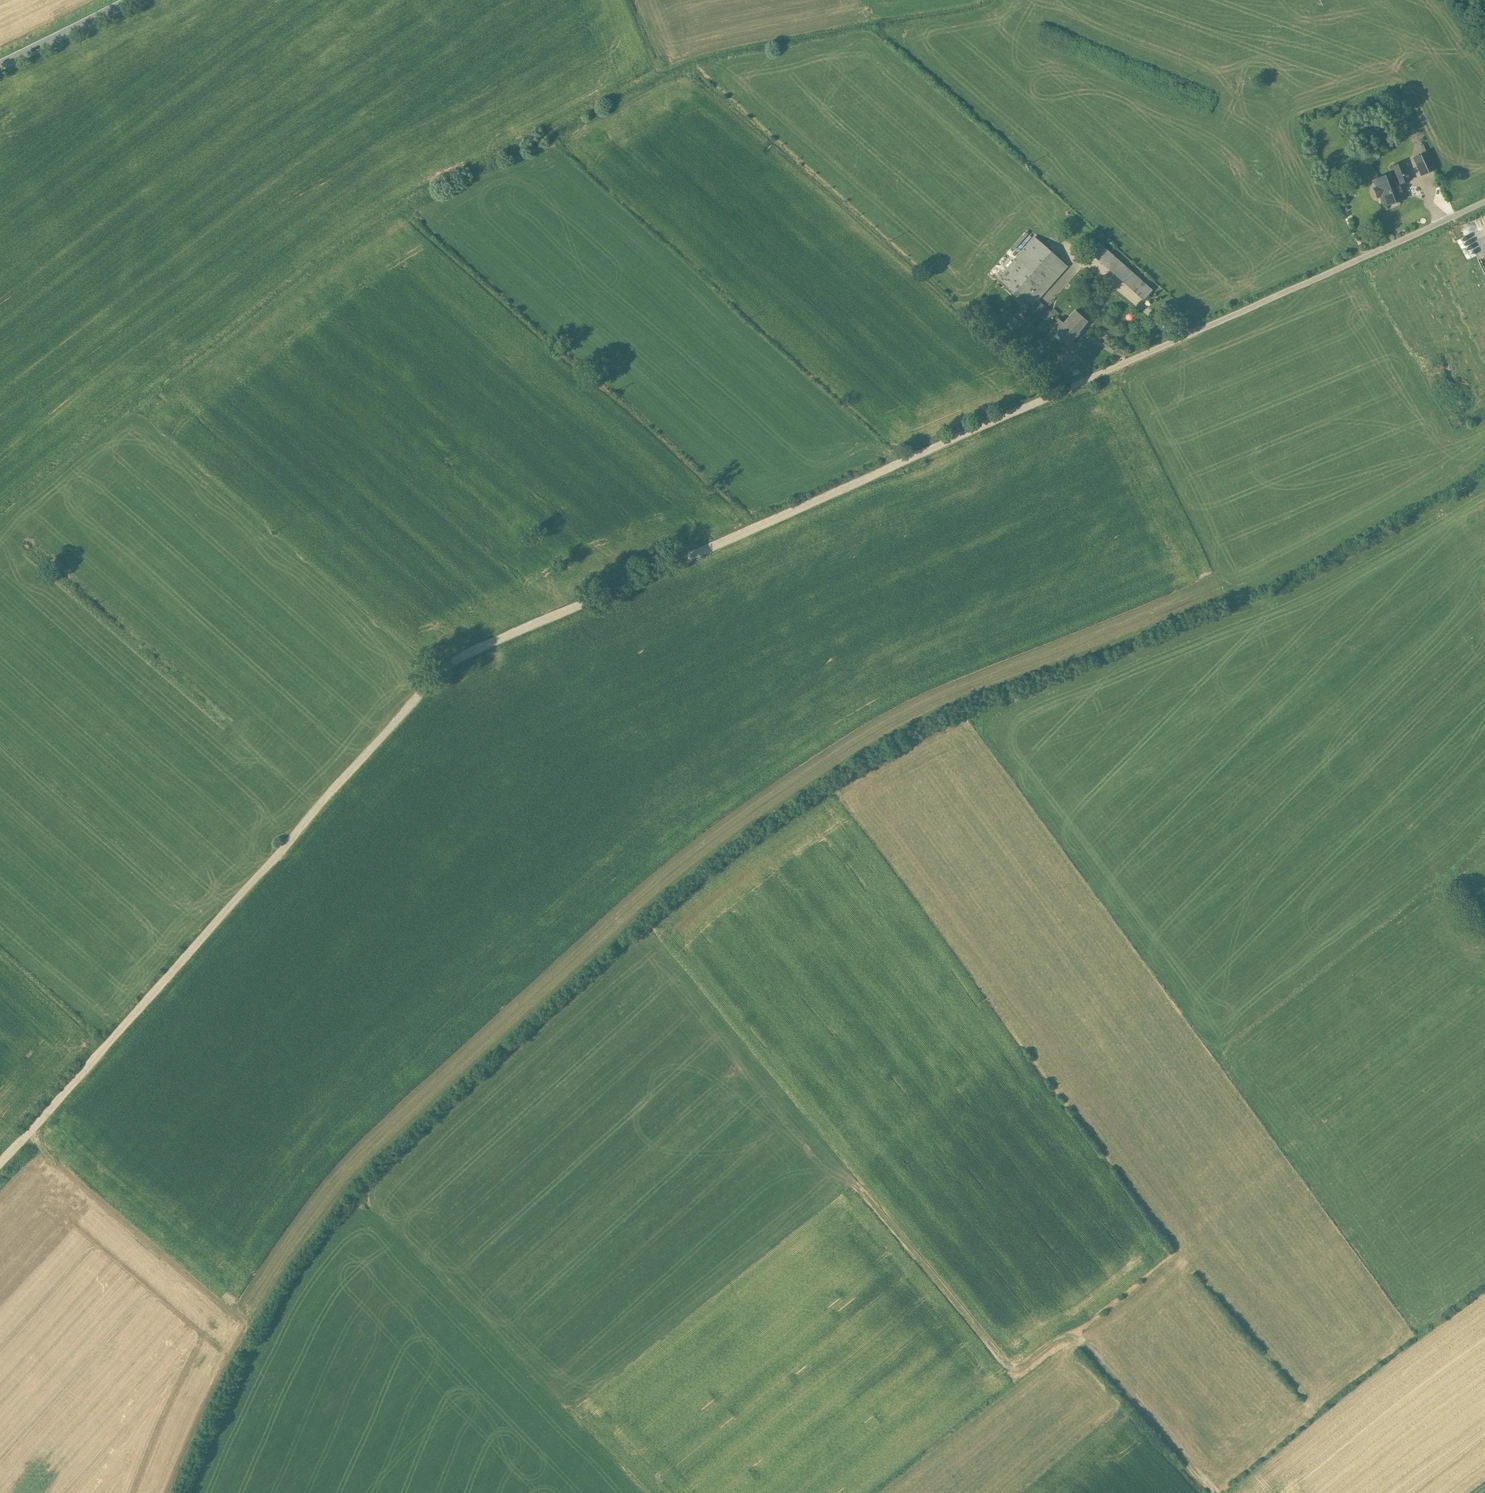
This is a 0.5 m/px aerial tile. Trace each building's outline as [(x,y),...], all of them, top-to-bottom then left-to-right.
[(1427,152),(1414,158),(1422,175),(1434,169),(1427,152)] [(1404,162),(1390,167),(1392,173),(1375,180),(1378,189),(1381,187),(1383,193),(1380,194),(1384,206),(1405,198),(1400,184),(1411,179),(1404,162)] [(1031,306),(1039,296),(1067,265),(1034,236),(998,277),(1031,306)] [(1092,248),(1146,296),(1153,288),(1100,240),(1092,248)] [(1052,325),(1061,316),(1039,296),(1031,306),(1052,325)] [(1052,325),(1071,342),(1081,331),(1078,329),(1088,318),(1075,307),(1065,319),(1061,316),(1052,325)] [(1069,357),(1064,366),(1070,369),(1075,360),(1069,357)]
